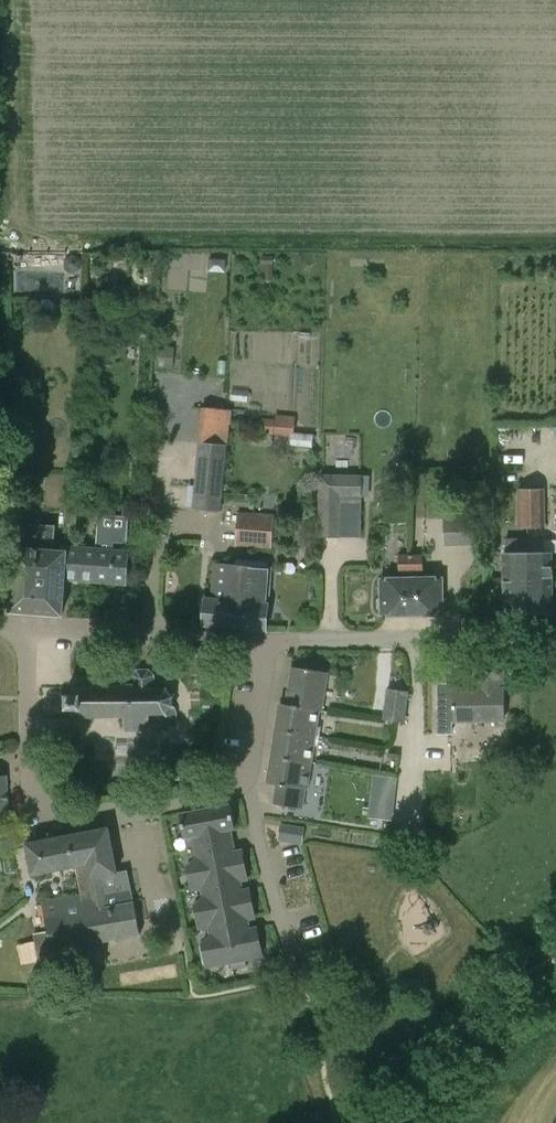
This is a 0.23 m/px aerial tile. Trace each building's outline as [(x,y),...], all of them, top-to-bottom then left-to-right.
[(275,254),(262,254),(262,263),(264,263),(264,279),(272,279),(272,263),(275,263),(275,254)] [(73,255),(66,259),(65,267),(72,272),(80,268),(80,260),(73,255)] [(174,346),(156,345),(155,367),(172,368),(174,346)] [(202,410),(191,509),(221,512),(231,413),(202,410)] [(262,418),(261,433),(293,436),(295,416),(275,415),(274,419),(262,418)] [(410,455),(399,455),(399,469),(410,469),(410,455)] [(317,537),(340,538),(341,497),(361,497),(362,474),(320,475),(317,537)] [(545,488),(517,488),(518,528),(546,528),(545,488)] [(272,551),(275,514),(237,511),(235,549),(272,551)] [(67,514),(66,537),(76,537),(77,515),(67,514)] [(65,550),(64,579),(127,584),(130,551),(114,549),(114,543),(130,544),(132,518),(99,515),(96,548),(65,545),(65,550)] [(474,543),(475,516),(446,515),(445,542),(474,543)] [(311,546),(313,517),(293,516),(291,545),(311,546)] [(62,615),(64,579),(65,550),(52,550),(54,525),(21,523),(19,547),(15,546),(10,611),(62,615)] [(544,554),(544,540),(505,541),(505,555),(503,555),(504,612),(552,612),(551,553),(544,554)] [(381,612),(412,612),(411,580),(410,554),(397,555),(398,573),(404,573),(405,581),(381,581),(381,597),(378,599),(378,608),(381,610),(381,612)] [(411,580),(412,612),(442,611),(442,609),(446,607),(446,598),(442,596),(442,580),(418,580),(418,573),(424,573),(424,554),(410,554),(411,580)] [(238,566),(213,564),(211,602),(204,602),(203,625),(234,627),(238,566)] [(234,627),(266,630),(270,568),(238,566),(234,627)] [(292,667),(287,700),(322,705),(327,672),(292,667)] [(176,711),(175,706),(172,704),(172,696),(175,694),(174,692),(171,694),(168,687),(167,685),(166,684),(164,688),(154,688),(154,674),(149,669),(137,669),(132,675),(132,685),(71,686),(71,694),(65,694),(65,709),(71,709),(71,716),(124,716),(124,728),(150,728),(150,724),(176,724),(176,711)] [(483,672),(483,688),(475,688),(475,682),(455,682),(455,706),(438,706),(438,710),(426,711),(426,735),(453,734),(452,722),(504,721),(503,672),(483,672)] [(388,688),(384,719),(404,722),(408,691),(388,688)] [(287,704),(280,703),(276,733),(317,739),(322,705),(287,700),(287,704)] [(317,739),(276,733),(271,767),(312,773),(317,739)] [(312,773),(271,767),(268,782),(277,783),(274,803),(306,808),(312,773)] [(232,843),(229,829),(235,828),(230,804),(180,813),(185,837),(192,836),(195,850),(232,843)] [(279,840),(294,842),(300,843),(301,844),(302,841),(304,827),(281,824),(279,840)] [(108,827),(25,843),(32,876),(75,868),(80,896),(42,903),(51,952),(139,935),(127,870),(117,872),(108,827)] [(232,843),(195,850),(198,864),(188,866),(191,877),(245,866),(242,850),(233,851),(232,843)] [(245,866),(191,877),(193,888),(202,886),(206,902),(196,904),(198,915),(253,905),(249,888),(241,890),(239,879),(247,877),(245,866)] [(253,905),(198,915),(200,927),(210,925),(213,941),(250,934),(248,928),(246,918),(255,916),(253,905)] [(250,934),(213,941),(204,943),(208,965),(231,961),(245,958),(262,954),(257,927),(248,928),(250,934)] [(247,966),(245,958),(231,961),(233,969),(247,966)]
